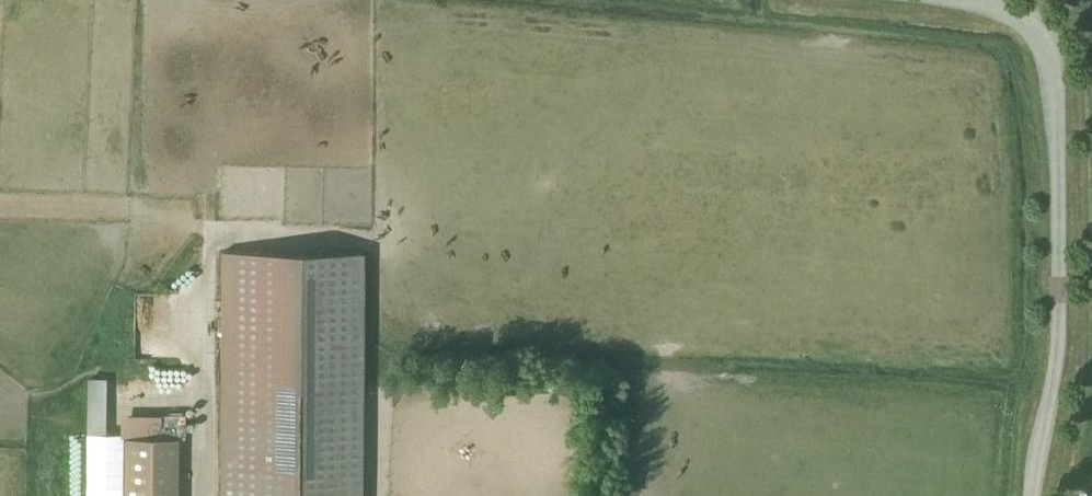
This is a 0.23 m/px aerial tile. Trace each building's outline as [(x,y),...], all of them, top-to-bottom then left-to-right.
[(222,251),(221,495),(361,495),(363,252),(222,251)] [(109,428),(108,372),(88,373),(90,428),(109,428)] [(177,438),(125,438),(124,495),(177,495),(177,438)]
